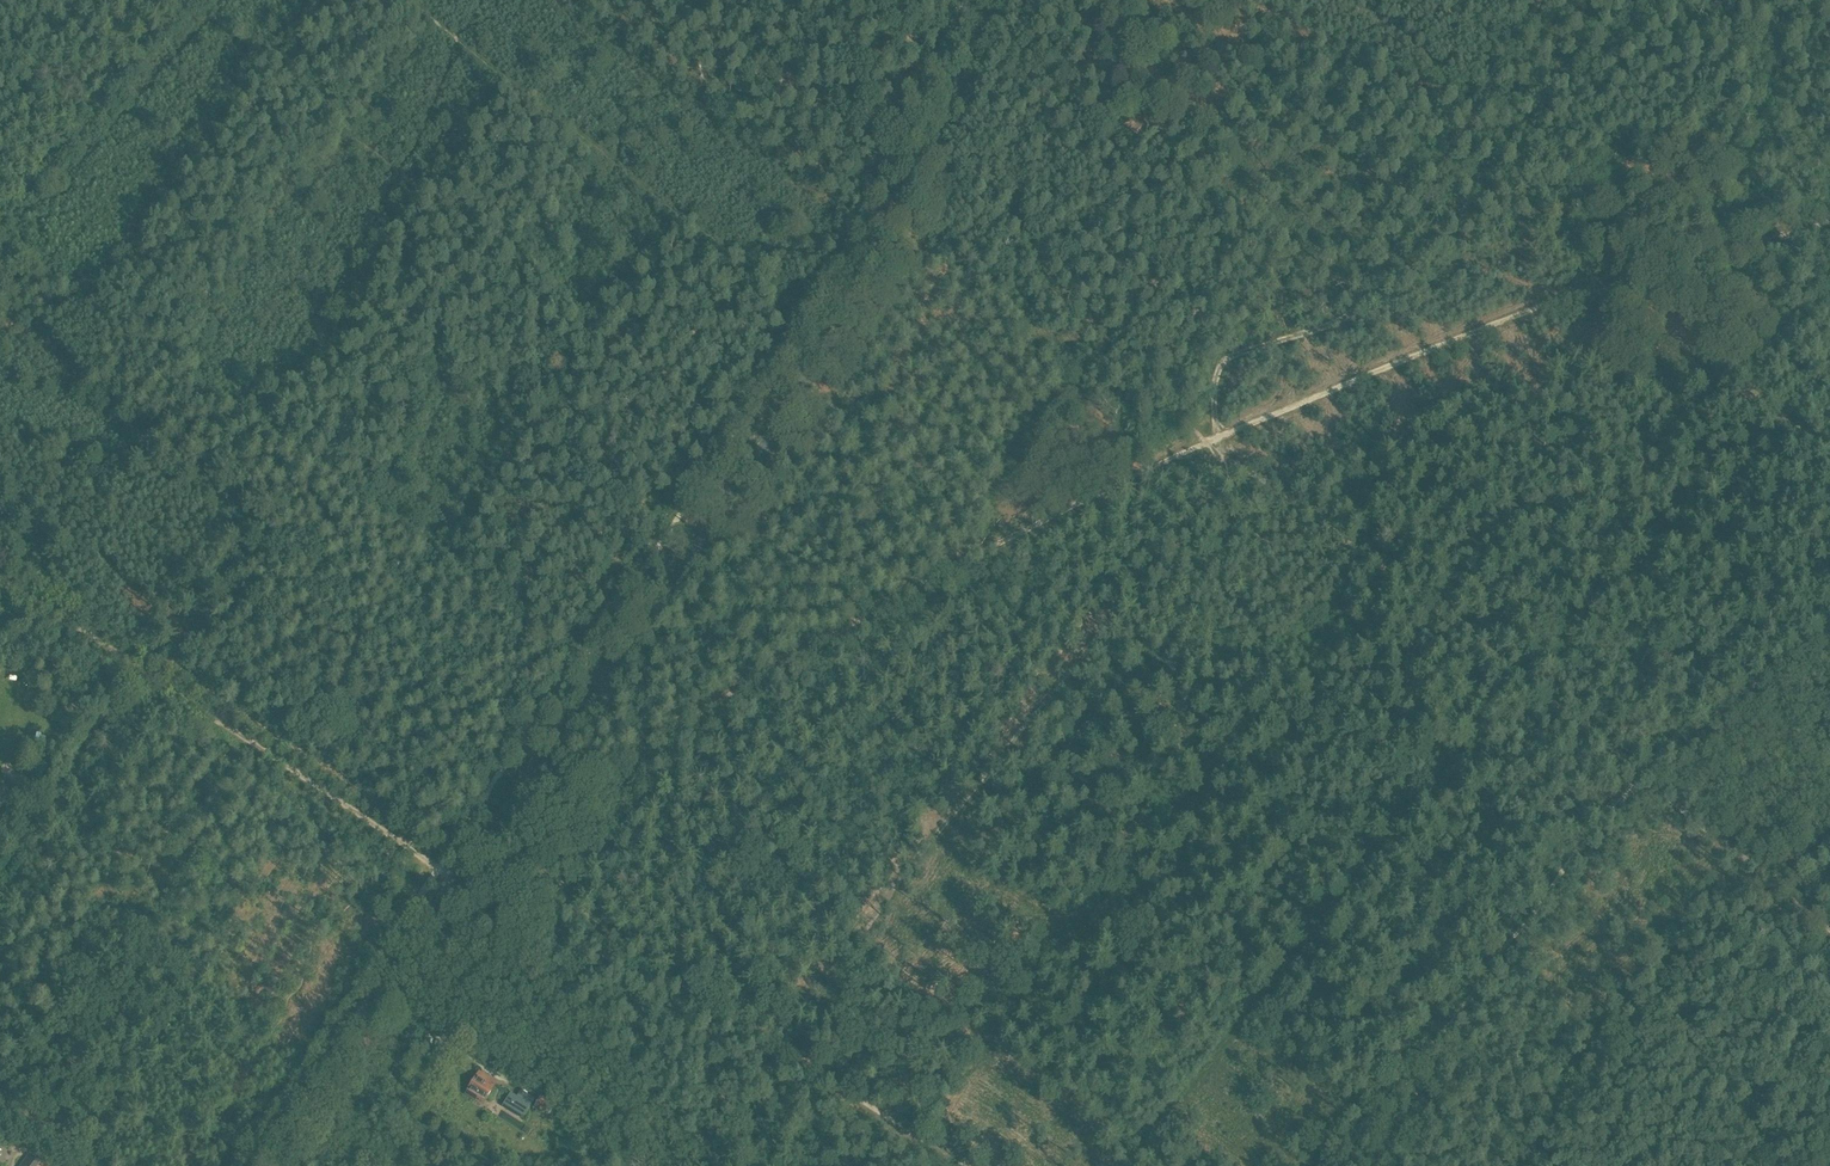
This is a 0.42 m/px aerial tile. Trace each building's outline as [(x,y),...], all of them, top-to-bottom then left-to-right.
[(9,795),(4,788),(0,787),(0,809),(9,795)] [(466,1093),(465,1095),(475,1100),(477,1095),(485,1099),(492,1087),(495,1081),(487,1077),(481,1074),(478,1072),(466,1093)] [(540,1096),(534,1105),(548,1113),(554,1104),(540,1096)] [(38,1161),(27,1153),(18,1165),(34,1165),(38,1161)]
